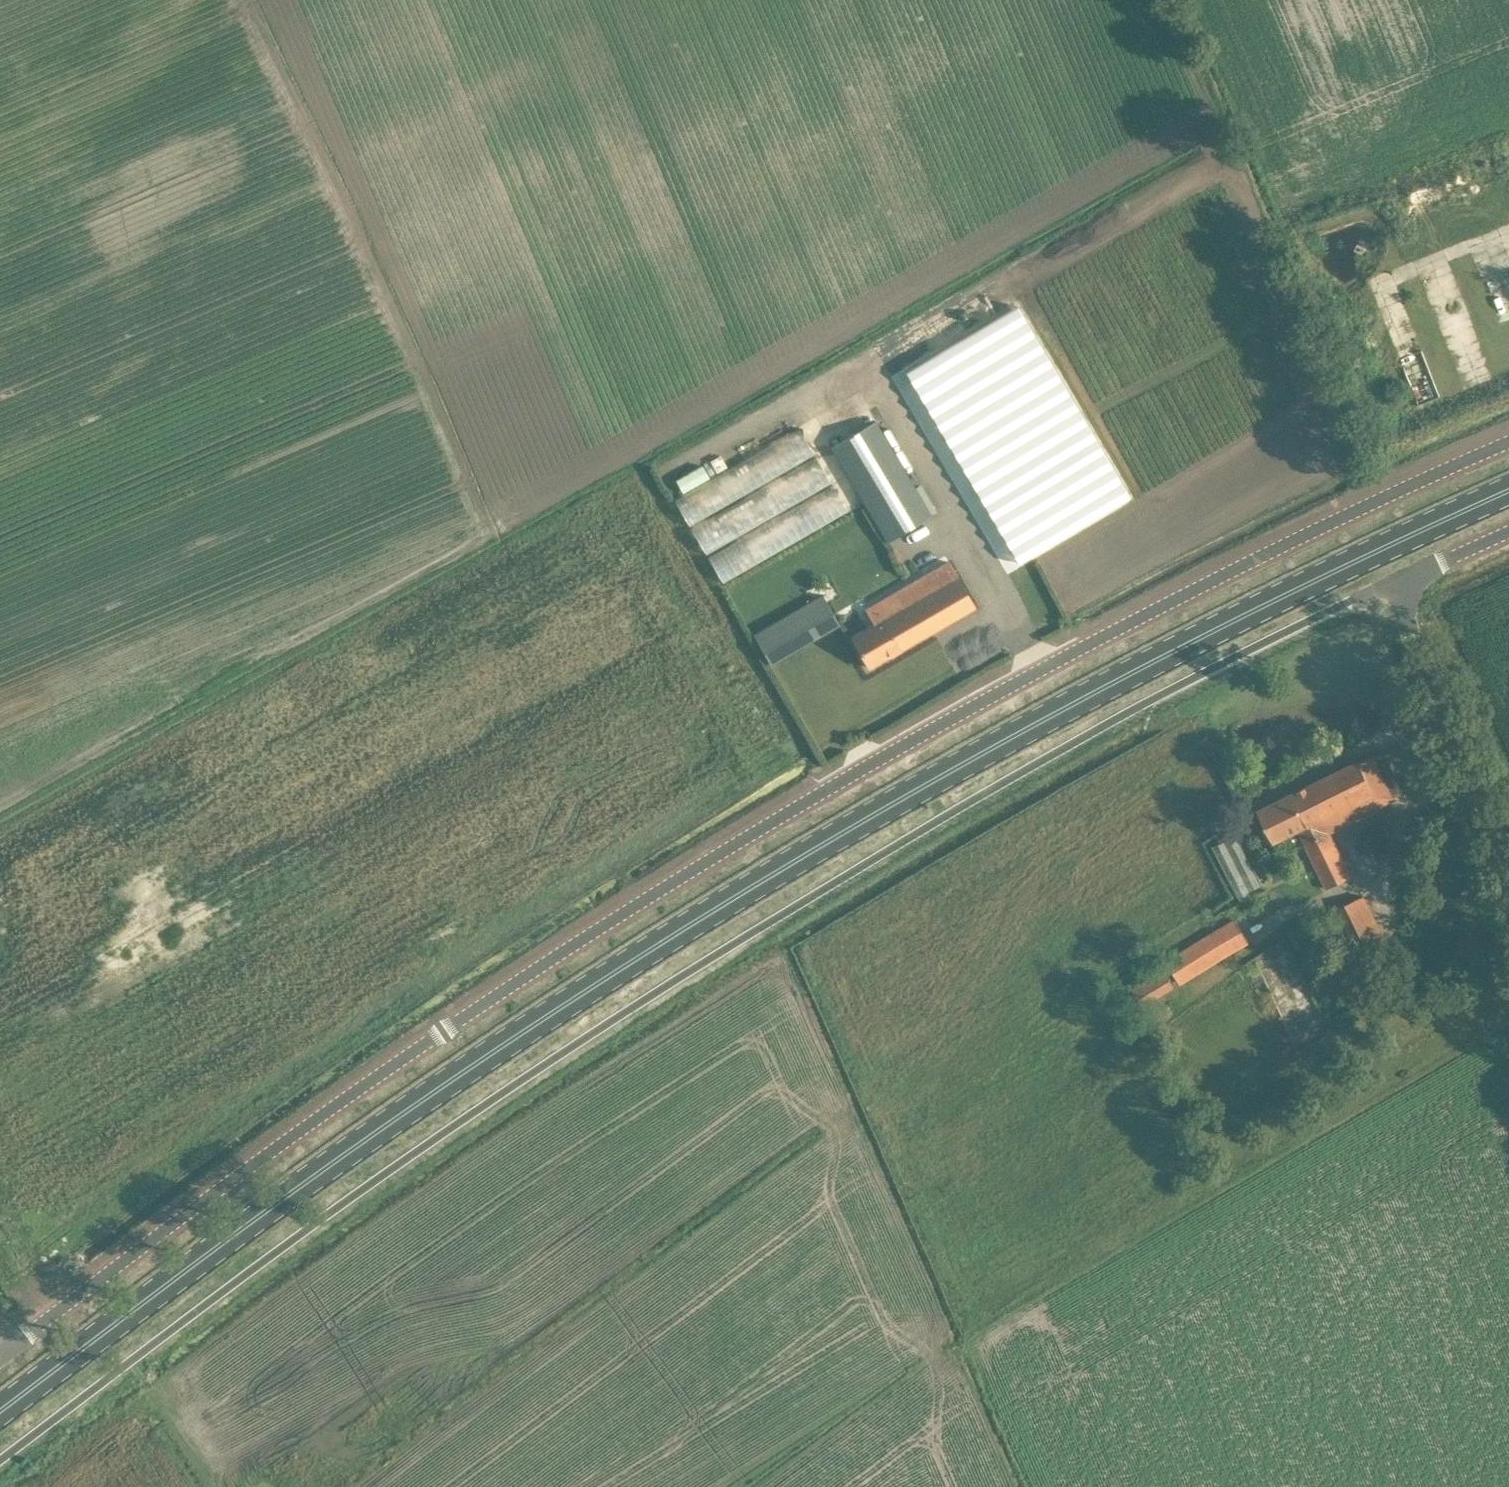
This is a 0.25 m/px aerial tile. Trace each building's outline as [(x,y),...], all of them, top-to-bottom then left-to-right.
[(904,370),(1017,562),(1129,496),(1016,304),(904,370)] [(831,445),(886,541),(932,514),(876,419),(831,445)] [(713,582),(847,517),(805,429),(670,494),(713,582)] [(875,622),(852,635),(870,667),(975,606),(949,561),(867,608),(875,622)] [(822,593),(753,632),(771,663),(839,623),(822,593)] [(1299,830),(1327,888),(1352,875),(1331,832),(1382,807),(1382,805),(1405,794),(1383,750),(1360,761),(1360,760),(1259,810),(1275,842),(1299,830)] [(1364,894),(1336,903),(1350,949),(1378,941),(1364,894)] [(1166,959),(1181,984),(1250,942),(1235,917),(1166,959)]
